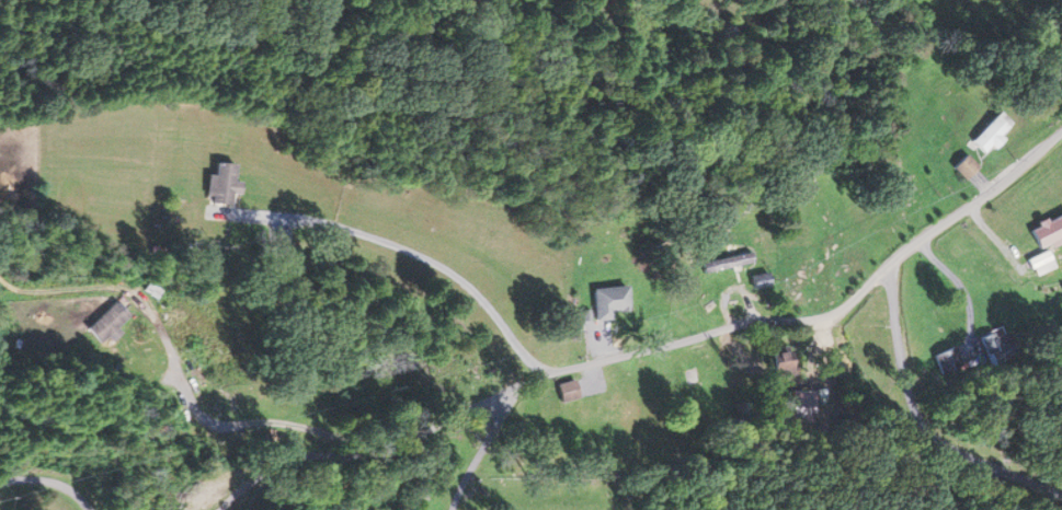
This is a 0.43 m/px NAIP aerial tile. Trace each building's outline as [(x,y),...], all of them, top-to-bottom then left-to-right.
[(985,157),(1010,126),(994,113),(969,143),(985,157)] [(963,181),(977,167),(964,154),(950,167),(963,181)] [(231,181),(232,164),(209,163),(207,204),(230,206),(230,196),(239,196),(239,182),(231,181)] [(1028,230),(1038,250),(1061,239),(1061,213),(1028,230)] [(1026,259),(1033,276),(1053,267),(1046,250),(1026,259)] [(766,287),(763,274),(748,278),(751,291),(766,287)] [(588,290),(593,321),(610,319),(609,314),(627,311),(623,284),(588,290)] [(110,342),(119,333),(115,329),(127,316),(111,301),(84,328),(99,343),(105,337),(110,342)] [(1002,333),(994,337),(991,332),(979,337),(991,363),(1012,354),(1002,333)] [(933,356),(943,376),(963,366),(952,345),(933,356)]
